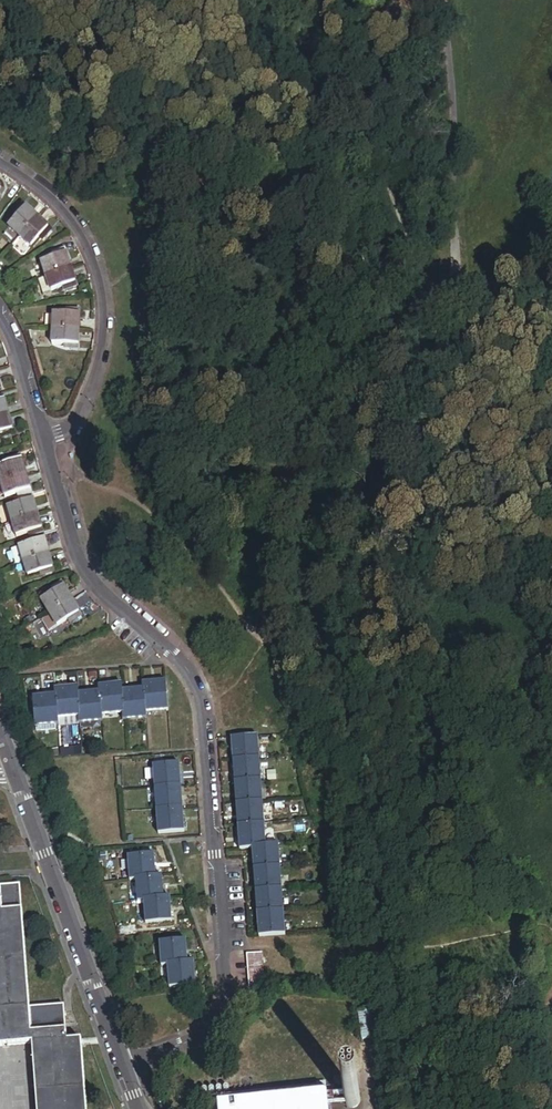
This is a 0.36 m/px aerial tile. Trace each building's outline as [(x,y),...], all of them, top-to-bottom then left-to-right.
[(8,227),(20,238),(38,219),(25,207),(16,216),(17,218),(8,227)] [(38,219),(20,238),(31,248),(40,239),(42,240),(50,231),(38,219)] [(42,263),(46,278),(71,270),(65,253),(53,257),(53,259),(42,263)] [(71,270),(46,278),(51,292),(63,288),(64,291),(67,290),(73,288),(76,287),(71,270)] [(46,278),(39,280),(43,295),(51,292),(46,278)] [(54,314),(53,330),(79,331),(80,314),(67,313),(67,315),(54,314)] [(79,331),(53,330),(52,344),(65,345),(65,348),(78,349),(79,331)] [(8,416),(4,399),(0,400),(0,419),(8,416)] [(0,419),(0,435),(1,435),(1,437),(13,434),(8,416),(0,419)] [(1,484),(26,477),(21,459),(9,462),(9,465),(0,467),(0,479),(1,484)] [(26,477),(1,484),(2,485),(5,497),(5,498),(18,494),(19,496),(31,493),(26,477)] [(9,508),(13,522),(37,516),(32,498),(20,501),(21,504),(9,508)] [(37,516),(13,522),(17,537),(29,533),(30,536),(42,532),(37,516)] [(20,547),(24,562),(48,555),(43,537),(31,541),(32,543),(20,547)] [(20,547),(11,549),(15,564),(24,562),(20,547)] [(48,555),(24,562),(28,576),(41,573),(41,575),(53,572),(48,555)] [(40,596),(51,613),(72,600),(63,585),(52,591),(51,589),(40,596)] [(72,600),(51,613),(58,626),(69,619),(71,622),(81,616),(72,600)] [(145,690),(146,711),(168,710),(166,682),(145,684),(145,690)] [(124,713),(123,691),(123,686),(101,687),(101,694),(102,714),(124,713)] [(81,717),(79,695),(79,689),(57,691),(57,697),(59,718),(81,717)] [(147,718),(146,711),(145,690),(123,691),(124,713),(125,719),(147,718)] [(103,721),(102,714),(101,694),(79,695),(81,717),(81,723),(103,721)] [(59,725),(59,718),(57,697),(35,699),(37,726),(59,725)] [(233,739),(234,760),(259,758),(257,737),(233,739)] [(259,758),(234,760),(236,782),(261,780),(259,758)] [(155,766),(157,788),(181,787),(180,765),(155,766)] [(262,802),(261,780),(236,782),(238,804),(262,802)] [(181,787),(157,788),(158,811),(183,809),(181,787)] [(264,824),(262,802),(238,804),(239,826),(264,824)] [(184,831),(183,809),(158,811),(158,816),(159,823),(160,833),(184,831)] [(312,810),(304,811),(306,821),(313,820),(312,810)] [(158,816),(142,817),(142,824),(159,823),(158,816)] [(266,846),(264,824),(239,826),(241,848),(254,847),(266,846)] [(278,846),(266,846),(254,847),(255,869),(280,867),(278,846)] [(138,879),(156,878),(155,855),(129,857),(131,880),(138,879)] [(281,889),(280,867),(255,869),(257,891),(281,889)] [(163,877),(156,878),(138,879),(139,901),(146,900),(164,899),(163,877)] [(0,903),(0,1047),(32,1044),(37,1108),(87,1108),(82,1040),(67,1041),(65,1019),(64,1007),(29,1009),(21,886),(0,888),(2,903),(0,903)] [(283,911),(281,889),(257,891),(259,913),(283,911)] [(170,899),(164,899),(146,900),(147,922),(153,922),(172,920),(170,899)] [(431,920),(430,908),(421,909),(417,909),(418,921),(431,920)] [(285,934),(283,911),(259,913),(261,935),(285,934)] [(178,920),(172,920),(153,922),(155,943),(162,943),(180,942),(178,920)] [(186,941),(180,942),(162,943),(163,965),(170,965),(188,963),(186,941)] [(248,955),(248,962),(263,961),(262,954),(248,955)] [(263,961),(248,962),(249,970),(263,969),(263,961)] [(194,963),(188,963),(170,965),(171,987),(195,985),(194,963)] [(264,976),(249,977),(250,984),(264,983),(264,976)] [(250,984),(250,992),(265,991),(264,983),(250,984)] [(429,1017),(431,1014),(431,1013),(430,1012),(429,1011),(428,1010),(427,1010),(426,1010),(424,1010),(423,1011),(423,1012),(422,1014),(423,1015),(423,1016),(424,1017),(426,1018),(427,1018),(428,1017),(429,1017)] [(362,1040),(376,1039),(373,1011),(359,1012),(362,1040)] [(262,1052),(251,1053),(251,1064),(263,1063),(262,1052)] [(327,1089),(218,1098),(219,1108),(328,1108),(327,1089)] [(345,1100),(345,1103),(347,1105),(349,1107),(352,1108),(355,1108),(358,1107),(360,1105),(361,1102),(361,1099),(360,1096),(358,1094),(356,1092),(353,1092),(350,1093),(347,1094),(345,1097),(345,1100)]
